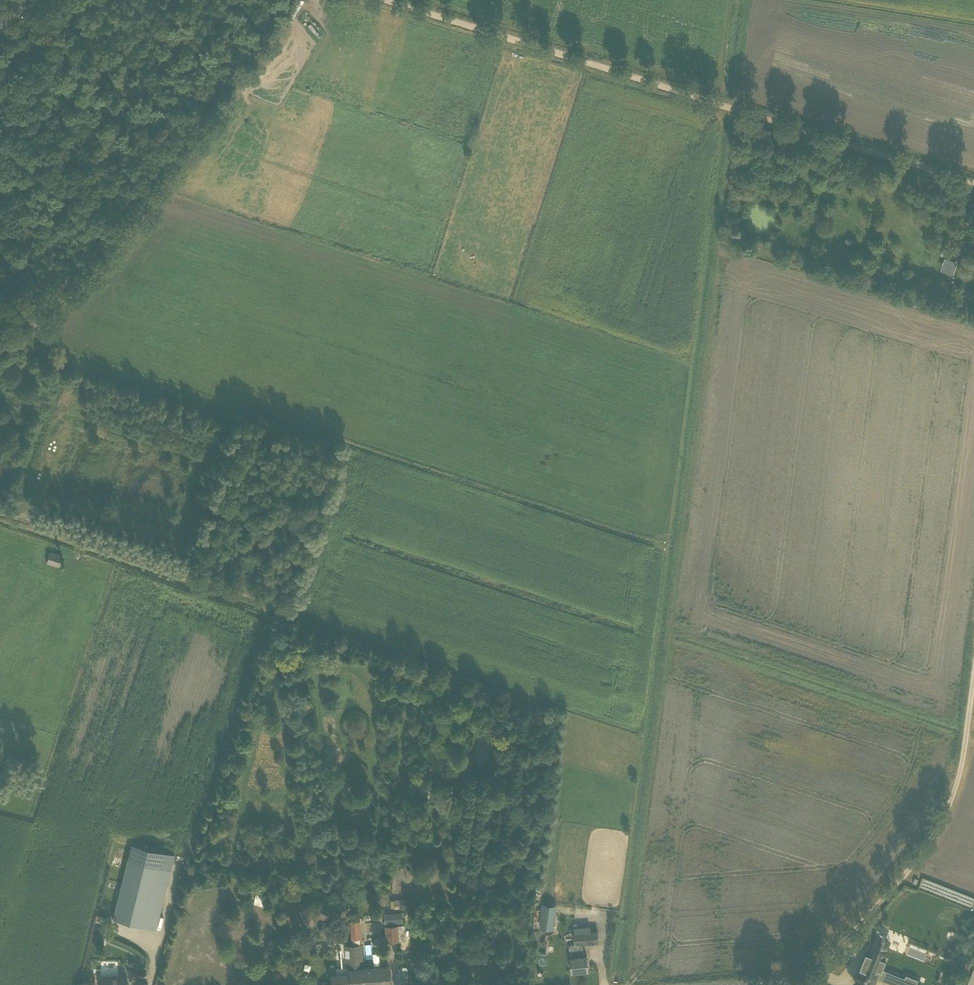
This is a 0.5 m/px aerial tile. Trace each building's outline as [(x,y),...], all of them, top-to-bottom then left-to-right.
[(947,257),(958,261),(960,254),(949,250),(947,257)] [(50,551),(46,562),(59,566),(62,555),(50,551)] [(113,918),(155,929),(174,854),(131,843),(113,918)] [(255,893),(253,905),(265,906),(266,894),(255,893)] [(402,923),(401,911),(385,912),(386,924),(402,923)] [(556,915),(541,913),(540,929),(554,931),(556,915)] [(360,920),(350,921),(351,939),(359,938),(361,938),(360,920)] [(386,942),(400,940),(398,925),(384,926),(386,942)] [(599,943),(598,932),(573,934),(574,945),(570,945),(572,971),(588,969),(587,956),(584,956),(583,944),(599,943)] [(886,947),(873,942),(868,954),(865,953),(858,968),(862,970),(860,974),(873,979),(874,977),(895,984),(915,984),(917,979),(904,974),(903,978),(881,969),(885,960),(881,958),(886,947)] [(388,965),(360,968),(359,960),(363,959),(362,943),(346,945),(347,961),(349,961),(350,969),(348,970),(348,972),(329,974),(330,984),(390,984),(388,965)] [(101,984),(126,984),(126,975),(119,975),(119,978),(102,977),(101,984)]
